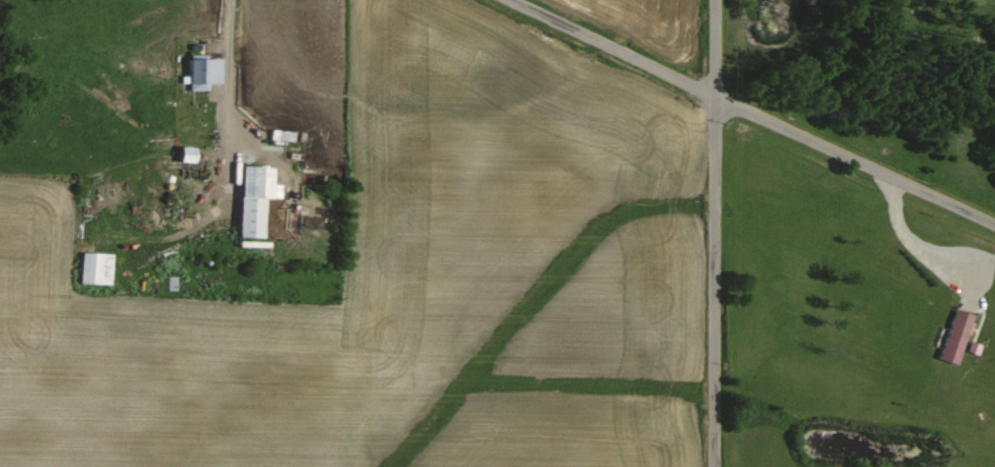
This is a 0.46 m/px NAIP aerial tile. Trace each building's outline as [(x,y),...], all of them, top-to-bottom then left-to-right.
[(182,86),(181,53),(200,52),(200,57),(214,56),(215,79),(201,79),(201,86),(182,86)] [(306,131),(273,130),(273,140),(306,141),(306,131)] [(189,146),(173,145),(172,155),(188,156),(189,146)] [(199,163),(200,147),(184,146),(183,162),(199,163)] [(232,161),(228,234),(256,235),(258,194),(274,195),(275,180),(262,180),(263,163),(232,161)] [(74,248),(107,250),(106,281),(73,279),(74,248)] [(970,314),(952,308),(934,358),(952,364),(970,314)]
